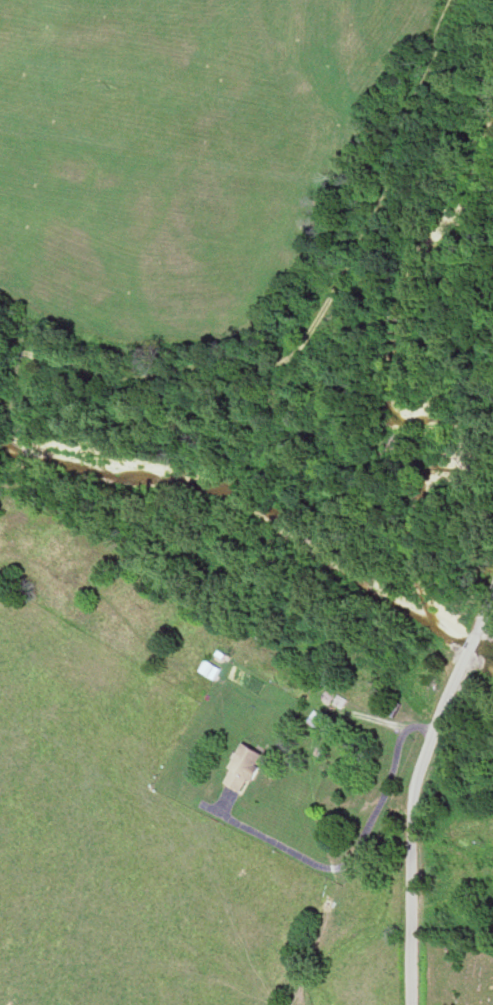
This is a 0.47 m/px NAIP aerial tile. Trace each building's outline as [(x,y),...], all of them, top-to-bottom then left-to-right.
[(208,671),(222,680),(229,669),(215,659),(208,671)] [(272,755),(252,743),(228,781),(248,793),(272,755)]
